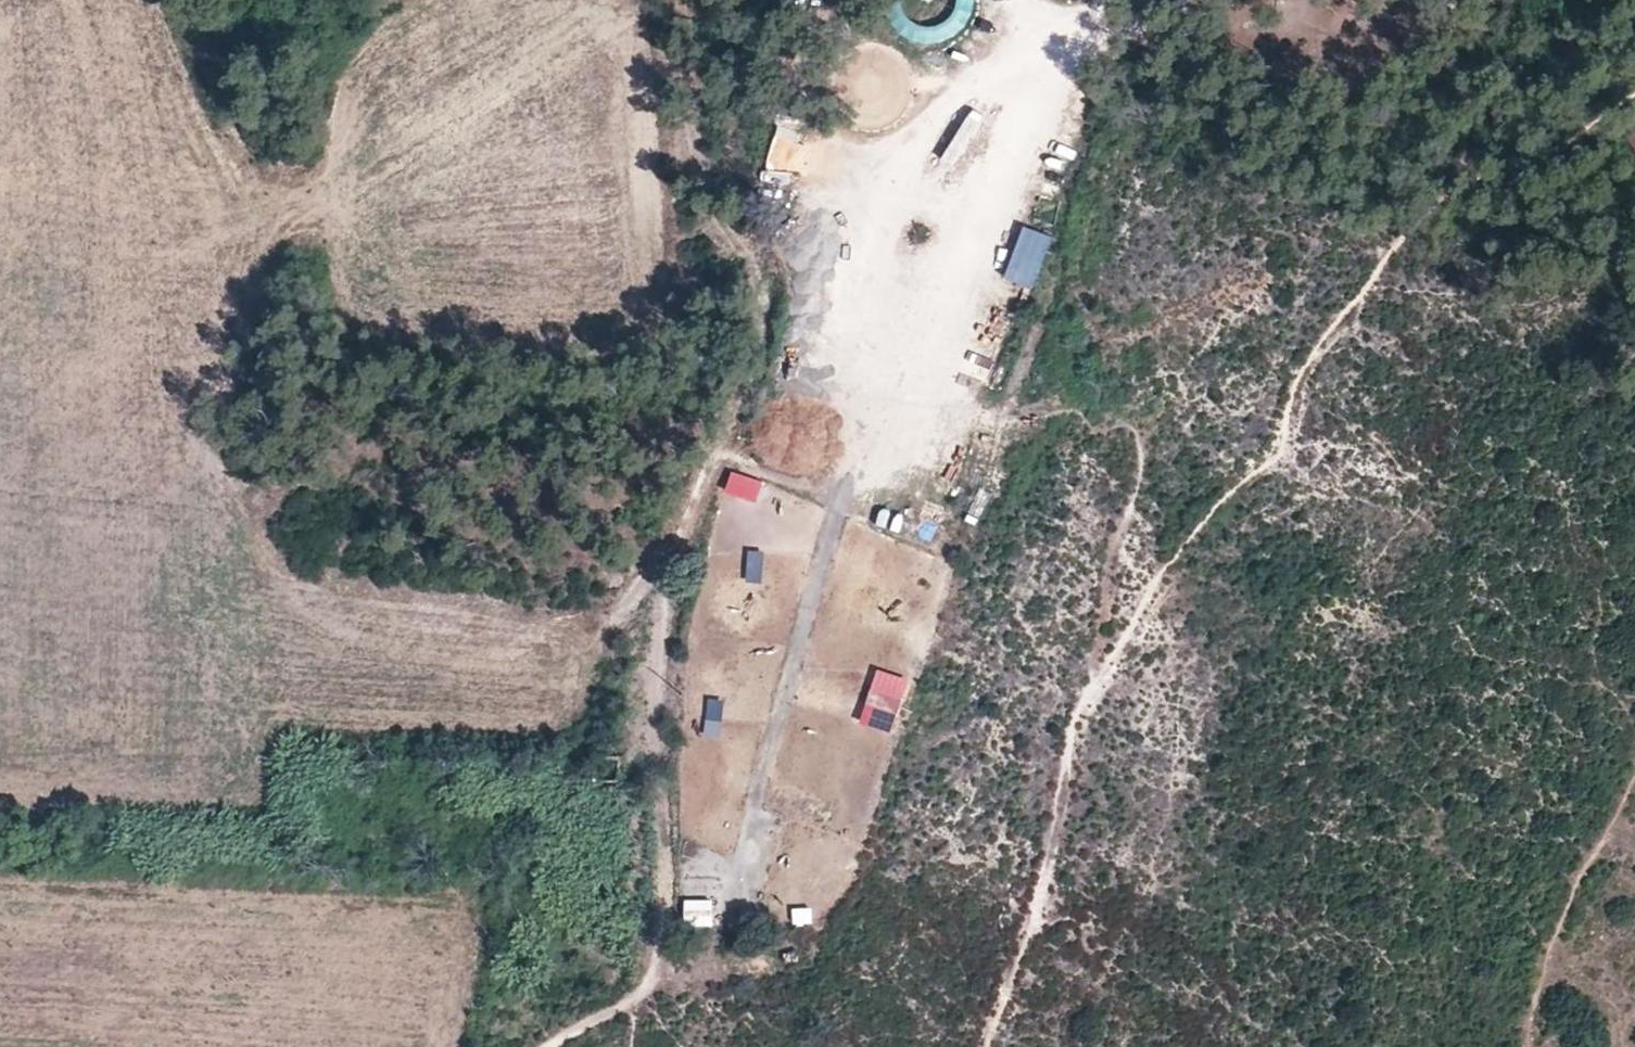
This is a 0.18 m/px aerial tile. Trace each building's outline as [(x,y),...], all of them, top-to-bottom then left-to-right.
[(795,164),(807,124),(784,117),(773,158),(795,164)] [(912,521),(905,534),(932,549),(939,537),(912,521)] [(901,589),(910,567),(888,559),(880,581),(901,589)] [(788,962),(802,961),(801,951),(787,952),(788,962)]
